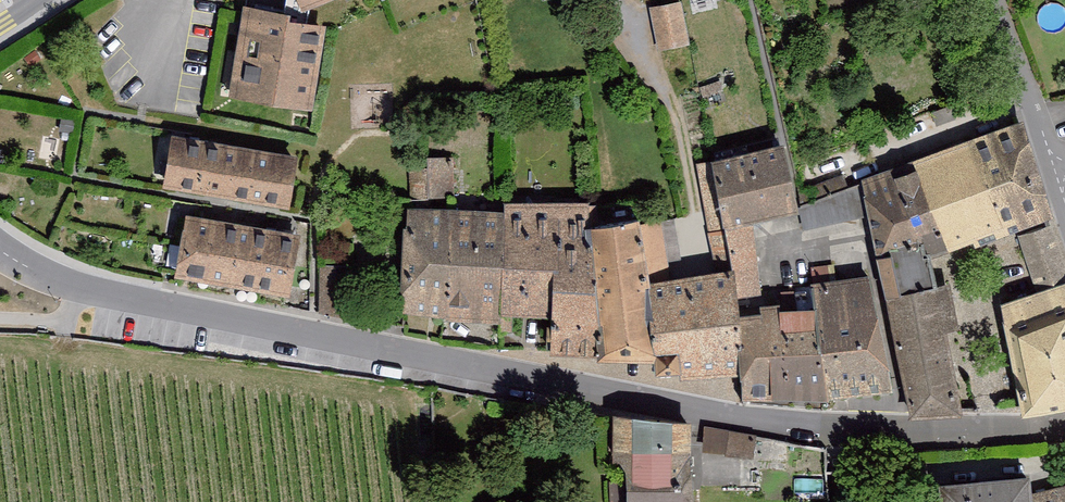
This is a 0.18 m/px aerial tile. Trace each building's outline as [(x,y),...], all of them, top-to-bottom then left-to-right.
[(303,12),(334,0),(298,0),(303,12)] [(649,4),(658,48),(688,42),(679,0),(669,0),(649,4)] [(288,14),(245,7),(230,97),(312,111),(326,28),(286,22),(288,14)] [(929,256),(1053,217),(1024,124),(891,172),(929,256)] [(298,160),(174,137),(164,188),(288,210),(298,160)] [(507,215),(408,212),(405,315),(502,324),(502,332),(511,333),(512,316),(552,319),(551,355),(657,363),(657,372),(742,377),(745,402),(894,390),(870,278),(813,286),(815,307),(764,306),(755,222),(800,212),(784,146),(713,161),(733,270),(674,279),(672,261),(681,261),(676,221),(641,225),(641,209),(506,206),(507,215)] [(411,171),(411,203),(454,202),(454,160),(431,160),(432,171),(411,171)] [(891,172),(864,182),(865,185),(870,214),(886,298),(935,287),(929,256),(891,172)] [(865,185),(802,208),(806,229),(870,214),(865,185)] [(298,237),(187,218),(177,278),(287,297),(298,237)] [(1052,227),(1020,237),(1039,292),(1013,301),(1035,414),(1064,408),(1064,266),(1052,227)] [(886,298),(912,413),(960,411),(935,287),(886,298)] [(615,416),(615,461),(628,462),(629,501),(694,501),(692,424),(615,416)] [(756,438),(706,428),(704,452),(755,459),(756,438)] [(941,484),(943,501),(1032,501),(1031,493),(1030,476),(941,484)] [(1031,493),(1032,501),(1064,501),(1064,487),(1031,493)]
